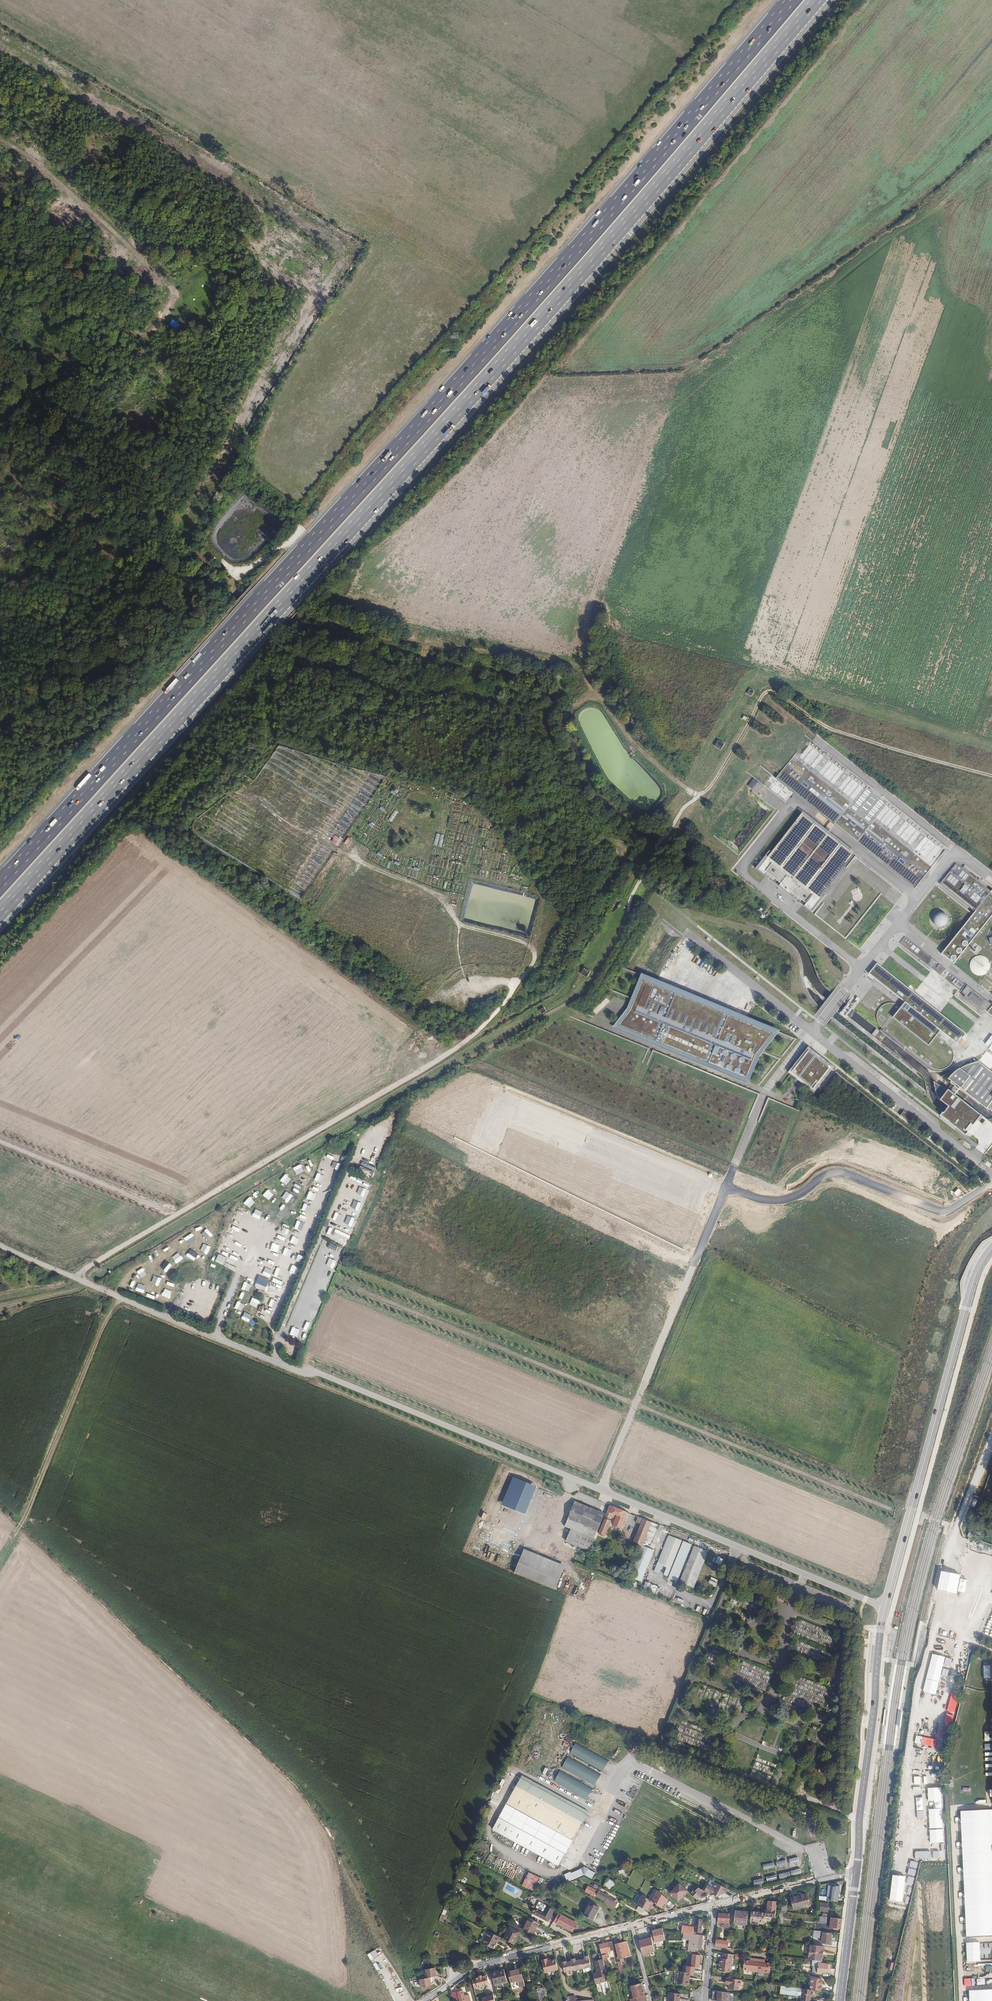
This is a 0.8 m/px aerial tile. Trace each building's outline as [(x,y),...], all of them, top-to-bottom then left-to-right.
[(562,258),(569,247),(566,245),(559,256),(562,258)] [(61,352),(73,333),(66,328),(54,347),(61,352)] [(948,848),(808,739),(777,779),(916,888),(948,848)] [(721,749),(724,744),(719,741),(715,746),(721,749)] [(386,780),(387,775),(342,766),(335,767),(334,763),(330,762),(330,766),(325,767),(325,769),(325,774),(324,776),(321,777),(321,780),(321,781),(321,786),(321,787),(321,792),(333,790),(332,792),(333,798),(335,799),(333,803),(336,804),(323,826),(341,837),(335,836),(331,842),(340,847),(374,792),(379,791),(386,780)] [(753,779),(747,787),(765,799),(766,799),(768,796),(780,796),(753,779)] [(264,799),(268,792),(264,789),(260,796),(264,799)] [(392,822),(398,812),(395,810),(389,820),(392,822)] [(813,894),(773,863),(766,872),(781,883),(780,886),(790,893),(792,891),(806,902),(813,894)] [(975,915),(991,893),(991,892),(958,866),(941,889),(975,915)] [(991,923),(991,893),(975,915),(943,954),(958,966),(991,923)] [(945,925),(946,923),(947,921),(947,919),(946,917),(945,915),(943,914),(941,914),(939,914),(937,915),(936,916),(935,918),(935,920),(935,922),(936,923),(937,925),(939,926),(941,926),(943,926),(945,925)] [(963,984),(906,939),(901,945),(959,990),(963,984)] [(972,963),(971,966),(971,969),(973,972),(975,974),(978,975),(981,975),(984,975),(987,973),(988,971),(990,968),(990,965),(989,962),(988,960),(985,958),(982,957),(979,957),(976,958),(973,960),(972,963)] [(966,1034),(877,965),(870,973),(906,1002),(942,1030),(959,1043),(966,1034)] [(590,971),(584,967),(581,973),(587,977),(590,971)] [(991,986),(991,985),(985,979),(981,985),(988,991),(991,986)] [(773,1034),(643,981),(633,1005),(617,1027),(746,1080),(756,1055),(773,1034)] [(990,1005),(967,987),(962,993),(965,996),(964,998),(980,1011),(982,1009),(985,1011),(990,1005)] [(942,1030),(906,1002),(900,1009),(936,1037),(942,1030)] [(949,1047),(947,1045),(936,1037),(900,1009),(897,1007),(896,1006),(893,1005),(891,1005),(889,1004),(887,1005),(884,1006),(882,1006),(880,1008),(879,1009),(877,1011),(877,1013),(876,1015),(876,1018),(876,1020),(876,1022),(877,1024),(878,1026),(880,1028),(882,1029),(931,1066),(932,1068),(934,1069),(937,1069),(939,1070),(941,1069),(943,1069),(945,1068),(946,1068),(947,1067),(949,1065),(950,1064),(951,1062),(952,1060),(953,1058),(953,1055),(953,1053),(952,1051),(951,1049),(949,1047)] [(853,1021),(851,1023),(891,1054),(893,1052),(853,1021)] [(831,1066),(808,1047),(789,1072),(812,1090),(831,1066)] [(949,1079),(987,1109),(991,1103),(991,1073),(979,1062),(975,1063),(971,1064),(966,1066),(962,1068),(960,1069),(958,1070),(954,1073),(951,1076),(949,1079)] [(971,1124),(978,1115),(947,1089),(939,1098),(946,1103),(941,1109),(940,1111),(962,1129),(964,1127),(968,1122),(971,1124)] [(900,1115),(907,1120),(910,1117),(903,1112),(900,1115)] [(555,1130),(559,1125),(552,1120),(548,1126),(555,1130)] [(568,1128),(564,1135),(569,1138),(574,1131),(568,1128)] [(365,1132),(368,1139),(375,1136),(372,1129),(365,1132)] [(570,1139),(579,1145),(584,1138),(578,1134),(577,1135),(574,1133),(570,1139)] [(608,1159),(606,1165),(612,1168),(615,1163),(608,1159)] [(326,1170),(329,1163),(322,1161),(319,1168),(326,1170)] [(363,1161),(359,1170),(372,1176),(376,1168),(363,1161)] [(352,1204),(359,1207),(362,1199),(355,1197),(352,1204)] [(336,1209),(343,1213),(347,1205),(339,1201),(336,1209)] [(307,1218),(309,1210),(302,1208),(299,1216),(307,1218)] [(234,1219),(241,1222),(244,1215),(236,1212),(234,1219)] [(253,1213),(250,1220),(257,1223),(260,1216),(253,1213)] [(343,1226),(351,1229),(354,1219),(346,1217),(343,1226)] [(246,1226),(243,1233),(251,1236),(254,1229),(246,1226)] [(336,1229),(333,1235),(347,1242),(351,1236),(336,1229)] [(226,1230),(223,1238),(231,1241),(233,1233),(226,1230)] [(267,1242),(269,1234),(262,1231),(259,1240),(267,1242)] [(330,1243),(328,1248),(336,1251),(338,1246),(330,1243)] [(316,1258),(323,1261),(326,1253),(319,1250),(316,1258)] [(219,1254),(215,1261),(224,1266),(228,1258),(219,1254)] [(335,1268),(338,1261),(330,1258),(328,1266),(335,1268)] [(311,1270),(319,1273),(322,1265),(314,1262),(311,1270)] [(322,1279),(328,1283),(333,1274),(326,1271),(322,1279)] [(265,1292),(270,1280),(259,1276),(255,1287),(259,1288),(259,1290),(265,1292)] [(206,1280),(204,1287),(212,1289),(213,1281),(206,1280)] [(317,1286),(315,1294),(322,1296),(325,1289),(317,1286)] [(192,1308),(199,1311),(202,1303),(194,1301),(192,1308)] [(313,1303),(310,1311),(317,1313),(320,1306),(313,1303)] [(287,1356),(293,1359),(296,1352),(290,1349),(287,1356)] [(536,1486),(512,1477),(501,1505),(525,1514),(536,1486)] [(576,1500),(571,1510),(602,1524),(606,1513),(576,1500)] [(626,1512),(610,1505),(606,1513),(602,1524),(598,1533),(604,1535),(610,1521),(609,1520),(610,1516),(614,1518),(612,1524),(620,1527),(626,1512)] [(602,1524),(571,1510),(565,1526),(571,1529),(595,1538),(598,1533),(602,1524)] [(642,1544),(643,1541),(651,1522),(638,1517),(635,1521),(641,1524),(634,1541),(642,1544)] [(651,1522),(643,1541),(650,1545),(658,1525),(651,1522)] [(595,1538),(571,1529),(567,1542),(590,1551),(595,1538)] [(668,1535),(657,1563),(663,1566),(666,1567),(670,1568),(683,1541),(668,1535)] [(677,1582),(693,1545),(684,1541),(669,1578),(677,1582)] [(653,1550),(642,1545),(629,1576),(640,1581),(653,1550)] [(679,1582),(685,1584),(684,1587),(686,1588),(688,1585),(693,1587),(708,1551),(694,1546),(679,1582)] [(565,1565),(524,1548),(514,1571),(555,1588),(565,1565)] [(719,1556),(716,1561),(721,1565),(724,1559),(719,1556)] [(663,1566),(657,1563),(654,1571),(660,1574),(663,1566)] [(712,1586),(714,1588),(721,1574),(714,1570),(706,1588),(710,1590),(712,1586)] [(642,1590),(655,1594),(658,1585),(644,1581),(642,1590)] [(932,1708),(915,1706),(912,1747),(926,1749),(925,1756),(935,1757),(935,1751),(937,1751),(939,1736),(935,1735),(935,1728),(940,1728),(942,1706),(933,1705),(932,1708)] [(609,1761),(577,1742),(570,1754),(602,1772),(609,1761)] [(912,1757),(924,1757),(924,1749),(912,1749),(912,1757)] [(601,1775),(568,1756),(562,1767),(595,1785),(601,1775)] [(593,1790),(561,1771),(555,1781),(587,1800),(593,1790)] [(547,1792),(521,1778),(493,1829),(559,1865),(587,1814),(576,1808),(568,1803),(547,1792)] [(592,1879),(596,1873),(588,1869),(583,1868),(572,1873),(571,1872),(565,1875),(568,1882),(585,1875),(592,1879)] [(534,1891),(540,1877),(528,1872),(522,1886),(534,1891)] [(608,1879),(604,1886),(611,1890),(614,1884),(615,1883),(608,1879)] [(708,1885),(704,1892),(708,1894),(713,1897),(725,1894),(728,1889),(720,1885),(717,1883),(713,1888),(708,1885)] [(680,1884),(670,1893),(678,1901),(688,1891),(680,1884)] [(595,1896),(598,1890),(589,1886),(586,1891),(595,1896)] [(838,1887),(833,1886),(829,1886),(827,1901),(833,1901),(834,1898),(839,1899),(840,1887),(838,1887)] [(707,1897),(708,1894),(704,1892),(698,1889),(695,1891),(694,1890),(690,1893),(696,1900),(699,1897),(701,1899),(707,1897)] [(657,1890),(651,1901),(655,1904),(662,1908),(665,1904),(666,1902),(667,1903),(668,1900),(660,1892),(657,1890)] [(605,1903),(615,1908),(619,1901),(610,1896),(611,1895),(608,1893),(607,1895),(600,1891),(597,1896),(606,1901),(605,1903)] [(809,1906),(806,1894),(791,1898),(794,1909),(809,1906)] [(642,1895),(638,1905),(639,1906),(645,1909),(649,1911),(651,1908),(652,1907),(653,1908),(655,1904),(651,1901),(642,1895)] [(767,1910),(766,1910),(765,1921),(772,1922),(772,1916),(776,1916),(777,1902),(768,1902),(767,1910)] [(594,1920),(600,1908),(590,1903),(584,1914),(594,1920)] [(828,1912),(830,1904),(822,1903),(820,1911),(828,1912)] [(548,1921),(554,1910),(547,1906),(544,1912),(536,1907),(533,1913),(548,1921)] [(748,1912),(736,1911),(734,1924),(747,1925),(748,1912)] [(765,1914),(752,1912),(751,1921),(756,1922),(756,1924),(764,1925),(765,1914)] [(559,1913),(555,1921),(573,1931),(577,1923),(559,1913)] [(728,1927),(729,1914),(720,1914),(719,1923),(724,1923),(724,1927),(728,1927)] [(530,1918),(524,1930),(534,1935),(540,1923),(530,1918)] [(841,1929),(842,1919),(832,1918),(830,1929),(837,1930),(838,1929),(841,1929)] [(684,1934),(695,1935),(695,1932),(701,1933),(703,1922),(697,1921),(696,1929),(683,1927),(682,1933),(684,1934)] [(510,1927),(504,1939),(515,1944),(521,1932),(510,1927)] [(663,1932),(662,1929),(650,1932),(653,1943),(665,1940),(663,1932)] [(484,1943),(494,1948),(497,1942),(500,1937),(490,1931),(484,1943)] [(488,1934),(484,1932),(480,1940),(484,1942),(488,1934)] [(649,1948),(645,1933),(638,1935),(642,1950),(643,1955),(650,1953),(649,1948)] [(831,1944),(832,1934),(823,1933),(822,1943),(831,1944)] [(688,1951),(695,1952),(696,1949),(701,1949),(703,1938),(703,1935),(695,1935),(684,1934),(683,1940),(689,1940),(688,1949),(688,1951)] [(717,1941),(716,1947),(728,1949),(728,1942),(717,1941)] [(608,1952),(614,1950),(612,1942),(609,1943),(599,1945),(603,1960),(604,1962),(608,1960),(607,1957),(609,1956),(608,1952)] [(619,1959),(629,1956),(626,1942),(616,1945),(619,1959)] [(822,1961),(824,1946),(810,1945),(809,1960),(813,1961),(822,1961)] [(719,1971),(729,1972),(731,1973),(733,1954),(731,1954),(724,1953),(723,1958),(721,1958),(719,1971)] [(700,1968),(701,1955),(693,1954),(692,1961),(690,1961),(689,1971),(694,1972),(694,1967),(700,1968)] [(583,1969),(591,1967),(589,1957),(585,1958),(585,1959),(581,1961),(583,1969)] [(550,1959),(543,1961),(543,1962),(545,1973),(558,1970),(555,1959),(550,1961),(550,1959)] [(770,1964),(765,1963),(762,1963),(762,1960),(753,1959),(753,1962),(750,1961),(744,1961),(743,1971),(769,1974),(770,1964)] [(574,1970),(574,1971),(583,1969),(581,1961),(580,1960),(576,1961),(576,1960),(572,1961),(574,1970)] [(609,1981),(604,1962),(603,1960),(595,1962),(597,1972),(593,1973),(596,1984),(609,1981)] [(562,1962),(565,1973),(574,1970),(572,1961),(567,1963),(567,1961),(562,1962)] [(821,1963),(822,1961),(813,1961),(813,1966),(819,1967),(819,1974),(827,1974),(828,1964),(821,1963)] [(524,1968),(529,1987),(534,1985),(530,1966),(524,1968)] [(425,1979),(434,1977),(437,1976),(435,1968),(426,1969),(427,1974),(425,1974),(424,1976),(425,1979)] [(521,1968),(508,1971),(511,1982),(523,1979),(521,1968)] [(504,1969),(491,1972),(495,1985),(507,1982),(504,1969)] [(689,1986),(691,1973),(680,1971),(678,1984),(689,1986)] [(476,1979),(472,1979),(474,1988),(486,1986),(485,1983),(488,1983),(487,1978),(484,1978),(483,1976),(482,1976),(481,1975),(479,1976),(479,1977),(476,1978),(476,1979)] [(434,1977),(425,1979),(420,1980),(422,1987),(432,1985),(431,1984),(433,1983),(434,1981),(434,1977)] [(741,1986),(741,1980),(739,1980),(728,1978),(727,1978),(726,1982),(730,1983),(729,1985),(729,1989),(738,1991),(739,1986),(741,1986)] [(814,1990),(821,1991),(823,1980),(812,1978),(811,1990),(814,1990)] [(644,1997),(645,1996),(642,1984),(631,1986),(634,1999),(630,2000),(631,2000),(645,2000),(644,1997)] [(811,1996),(813,1996),(814,1990),(811,1990),(781,1986),(781,1994),(798,1996),(798,1995),(802,1996),(802,2000),(811,2000),(811,1996)] [(546,1988),(533,1991),(535,2000),(538,2000),(549,1998),(546,1988)] [(452,1992),(453,1999),(459,1998),(459,2000),(466,2000),(465,1996),(463,1991),(458,1992),(458,1991),(452,1992)] [(729,1992),(713,1991),(712,2000),(714,2000),(728,2000),(729,1992)] [(493,1993),(490,1994),(490,1995),(487,1996),(487,1997),(482,1998),(482,2000),(495,2000),(493,1993)]
